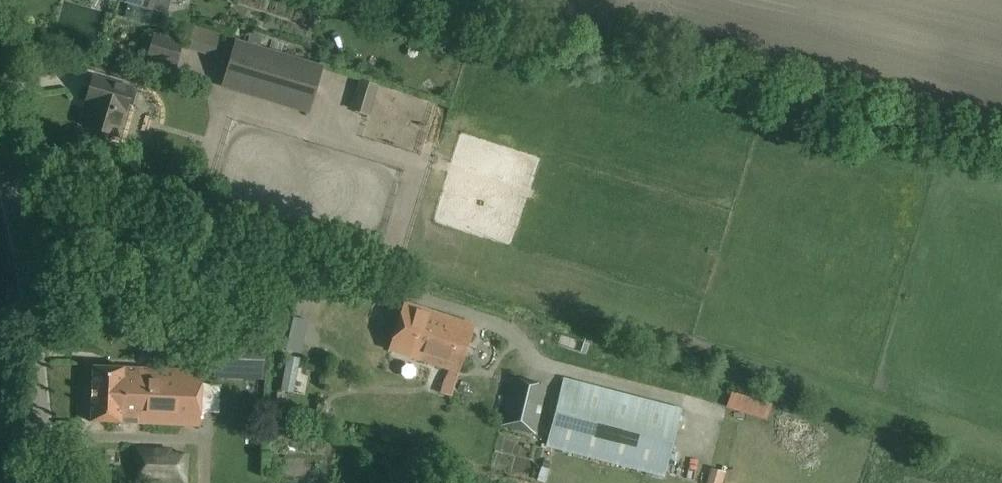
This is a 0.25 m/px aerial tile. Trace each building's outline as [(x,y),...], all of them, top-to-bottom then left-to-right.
[(171,0),(127,0),(126,3),(152,10),(153,8),(167,13),(171,0)] [(153,34),(146,59),(176,67),(183,43),(153,34)] [(235,39),(221,88),(310,114),(324,65),(235,39)] [(119,137),(131,89),(95,79),(88,104),(91,105),(85,128),(119,137)] [(380,86),(362,81),(353,110),(371,115),(380,86)] [(397,326),(466,350),(474,326),(404,302),(397,326)] [(288,347),(312,352),(317,326),(293,321),(288,347)] [(466,350),(397,326),(389,351),(458,373),(466,350)] [(196,328),(171,327),(170,350),(195,351),(196,328)] [(260,374),(259,352),(210,354),(211,376),(260,374)] [(287,358),(282,388),(294,390),(299,360),(287,358)] [(409,359),(396,368),(404,380),(417,371),(409,359)] [(93,367),(92,395),(201,399),(202,372),(93,367)] [(512,378),(500,426),(536,435),(547,388),(512,378)] [(564,378),(546,447),(665,478),(682,410),(564,378)] [(450,396),(453,384),(442,381),(438,392),(450,396)] [(717,385),(716,395),(744,400),(746,390),(717,385)] [(201,399),(92,395),(90,422),(122,423),(137,424),(137,423),(199,426),(201,399)] [(331,408),(319,405),(316,417),(328,420),(331,408)] [(785,409),(778,424),(793,430),(800,415),(785,409)] [(188,452),(136,451),(134,482),(188,482),(188,452)] [(711,482),(718,482),(723,466),(708,461),(702,480),(711,482)]
